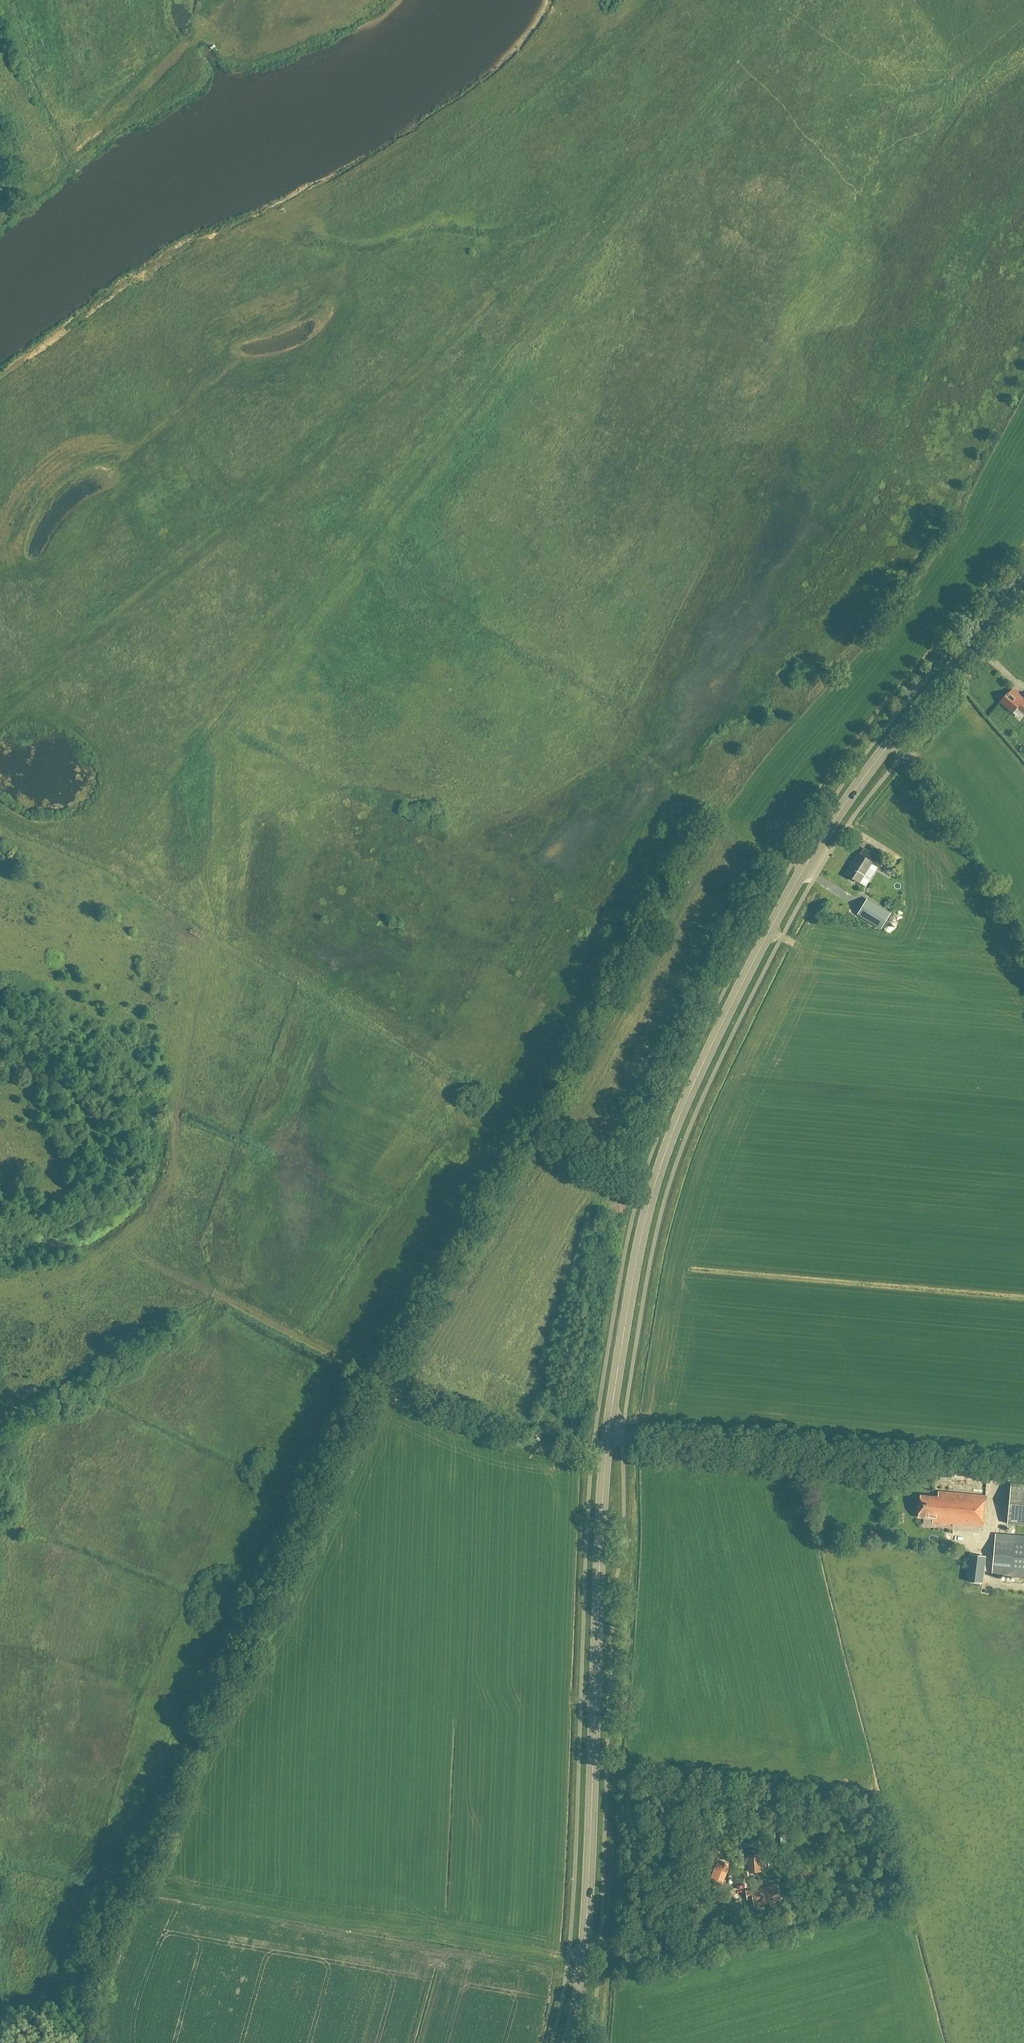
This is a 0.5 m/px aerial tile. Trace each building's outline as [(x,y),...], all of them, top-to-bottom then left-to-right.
[(1023,713),(1023,698),(1020,695),(1019,696),(1017,694),(1018,693),(1013,689),(1010,693),(1009,692),(1000,702),(1013,713),(1018,708),(1023,713)] [(868,850),(866,849),(864,850),(860,855),(859,854),(846,874),(860,883),(872,863),(878,867),(883,859),(868,850)] [(895,853),(886,868),(894,873),(903,857),(895,853)] [(859,915),(866,919),(881,928),(890,914),(875,905),(868,900),(859,915)] [(1007,1524),(1023,1525),(1023,1485),(1011,1484),(1007,1524)] [(983,1527),(986,1496),(938,1492),(938,1497),(921,1496),(920,1506),(918,1506),(918,1511),(919,1512),(919,1518),(933,1519),(933,1522),(983,1527)] [(996,1535),(992,1575),(1023,1577),(1023,1537),(996,1535)] [(982,1583),(986,1557),(970,1555),(967,1581),(982,1583)] [(751,1856),(752,1872),(760,1871),(759,1855),(751,1856)] [(729,1865),(718,1860),(716,1865),(726,1870),(729,1865)] [(770,1905),(780,1903),(778,1891),(770,1892),(769,1888),(753,1891),(756,1904),(770,1902),(770,1905)]
